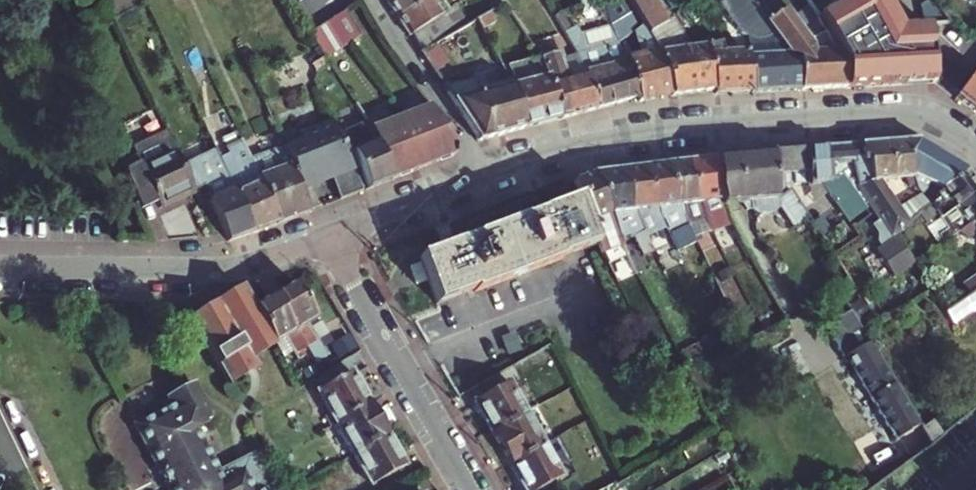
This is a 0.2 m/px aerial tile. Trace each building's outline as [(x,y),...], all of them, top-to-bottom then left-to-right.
[(101,0),(72,0),(77,11),(101,0)] [(397,19),(426,0),(386,0),(385,1),(397,19)] [(408,37),(411,35),(443,14),(434,0),(426,0),(397,19),(408,37)] [(639,99),(627,61),(623,56),(617,42),(633,32),(638,30),(619,0),(593,0),(609,27),(579,35),(566,10),(554,17),(577,56),(584,72),(597,110),(639,99)] [(627,1),(643,26),(659,53),(672,95),(673,97),(713,92),(714,96),(753,94),(748,53),(746,53),(723,54),(721,43),(689,49),(671,19),(668,21),(655,0),(629,0),(627,1)] [(758,12),(753,7),(749,0),(726,0),(717,5),(735,35),(746,53),(748,53),(753,94),(800,91),(798,54),(787,55),(758,12)] [(778,0),(763,0),(753,7),(758,12),(787,55),(798,54),(800,91),(840,89),(840,72),(835,52),(819,22),(802,34),(778,0)] [(341,7),(304,31),(320,56),(357,33),(341,7)] [(411,35),(421,52),(468,26),(455,7),(443,14),(411,35)] [(476,21),(482,32),(493,25),(487,14),(476,21)] [(638,30),(633,32),(641,57),(627,61),(639,99),(640,103),(672,95),(659,53),(643,26),(638,30)] [(536,54),(539,59),(557,54),(559,61),(564,60),(560,47),(536,54)] [(547,78),(563,120),(597,110),(584,72),(577,56),(564,60),(559,61),(557,54),(539,59),(547,78)] [(508,80),(512,88),(547,78),(540,61),(503,71),(508,80)] [(955,99),(975,114),(975,71),(955,99)] [(524,130),(563,120),(547,78),(512,88),(524,130)] [(475,80),(442,88),(479,142),(524,130),(512,88),(508,80),(485,86),(487,94),(479,96),(475,80)] [(446,129),(429,106),(403,117),(423,168),(455,155),(455,147),(446,129)] [(392,180),(423,168),(403,117),(370,130),(375,144),(392,180)] [(339,201),(363,192),(331,123),(299,135),(302,142),(283,149),(295,176),(293,177),(299,190),(330,178),(339,201)] [(343,135),(368,190),(392,180),(375,144),(370,130),(368,124),(343,135)] [(219,137),(224,148),(239,141),(234,130),(219,137)] [(165,133),(117,156),(140,212),(157,204),(160,209),(194,193),(194,192),(182,167),(165,133)] [(253,233),(278,224),(249,161),(239,141),(224,148),(228,156),(220,160),(253,233)] [(899,144),(902,179),(919,176),(917,143),(899,144)] [(919,176),(930,183),(937,175),(928,168),(937,154),(917,143),(919,176)] [(878,181),(885,180),(892,179),(902,179),(899,144),(862,148),(865,168),(874,167),(878,181)] [(283,149),(283,148),(249,161),(278,224),(309,213),(299,190),(293,177),(295,176),(283,149)] [(862,148),(827,150),(830,172),(839,171),(865,199),(869,205),(874,202),(885,219),(877,224),(882,233),(882,241),(886,247),(881,250),(897,277),(918,264),(918,263),(916,260),(913,256),(902,238),(899,232),(911,221),(904,209),(900,203),(897,198),(885,180),(878,181),(874,167),(865,168),(862,148)] [(856,224),(874,213),(869,205),(865,199),(839,171),(830,172),(827,150),(805,152),(810,185),(812,191),(827,189),(856,224)] [(215,151),(182,167),(194,192),(205,186),(212,200),(209,201),(228,242),(253,233),(220,160),(215,151)] [(776,187),(788,186),(810,185),(805,152),(773,155),(776,187)] [(937,175),(930,183),(945,192),(968,172),(937,154),(928,168),(937,175)] [(724,206),(739,204),(750,203),(751,208),(760,207),(764,213),(778,210),(780,205),(786,203),(797,224),(809,216),(806,211),(802,205),(793,190),(789,193),(777,199),(776,187),(773,155),(734,158),(716,160),(720,198),(724,206)] [(720,198),(716,160),(687,164),(701,202),(720,198)] [(709,224),(706,216),(701,202),(687,164),(665,167),(677,205),(680,213),(686,229),(691,239),(711,228),(709,224)] [(641,170),(655,209),(677,205),(665,167),(641,170)] [(641,170),(621,173),(642,233),(661,227),(655,209),(641,170)] [(975,194),(975,182),(968,172),(945,192),(956,209),(975,194)] [(621,173),(598,176),(617,226),(621,239),(629,237),(631,245),(636,243),(644,261),(653,257),(646,243),(642,233),(621,173)] [(617,226),(598,176),(577,179),(583,197),(605,253),(624,246),(621,239),(617,226)] [(903,195),(892,179),(885,180),(897,198),(903,195)] [(777,199),(789,193),(788,186),(776,187),(777,199)] [(956,209),(968,227),(975,222),(975,194),(956,209)] [(900,203),(906,200),(903,195),(897,198),(900,203)] [(931,195),(924,201),(928,206),(935,200),(931,195)] [(587,221),(596,243),(602,254),(605,253),(583,197),(580,198),(587,221)] [(568,202),(544,212),(553,235),(568,254),(583,248),(596,243),(587,221),(580,198),(568,202)] [(814,207),(813,200),(802,205),(806,211),(814,207)] [(906,200),(900,203),(904,209),(910,206),(906,200)] [(935,200),(928,206),(932,211),(939,205),(935,200)] [(722,222),(729,219),(724,206),(717,208),(722,222)] [(944,209),(936,215),(940,221),(948,215),(944,209)] [(822,210),(809,216),(824,238),(838,232),(822,210)] [(553,235),(544,212),(530,218),(540,242),(562,262),(567,260),(565,255),(568,254),(553,235)] [(686,229),(680,213),(672,216),(677,232),(686,229)] [(706,216),(709,224),(714,222),(712,215),(706,216)] [(530,218),(506,228),(523,270),(532,267),(535,274),(562,262),(540,242),(530,218)] [(955,236),(962,247),(975,237),(975,222),(968,227),(955,236)] [(506,228),(483,238),(494,264),(494,269),(501,288),(517,281),(535,274),(532,267),(523,270),(506,228)] [(483,238),(459,248),(478,293),(479,296),(501,288),(494,269),(494,264),(483,238)] [(459,248),(433,259),(446,295),(439,298),(443,307),(478,293),(459,248)] [(422,264),(439,298),(446,295),(433,259),(422,264)] [(964,286),(970,295),(975,291),(975,278),(964,286)] [(296,282),(276,294),(286,311),(285,315),(306,351),(314,346),(317,350),(323,346),(310,324),(318,320),(296,282)] [(947,310),(958,326),(975,315),(975,291),(970,295),(947,310)] [(251,322),(240,292),(191,316),(225,386),(254,372),(249,361),(266,353),(251,322)] [(286,311),(276,294),(254,306),(277,345),(285,340),(297,361),(303,358),(300,354),(306,351),(285,315),(286,311)] [(895,384),(871,343),(848,357),(896,437),(919,423),(895,384)] [(318,391),(336,422),(370,403),(353,372),(318,391)] [(478,404),(496,436),(530,416),(539,411),(522,382),(513,388),(511,385),(478,404)] [(268,485),(263,487),(249,458),(217,475),(197,436),(212,428),(193,389),(168,402),(172,410),(136,429),(158,472),(152,476),(159,489),(169,483),(173,489),(271,489),(268,485)] [(172,410),(168,402),(132,420),(133,422),(134,425),(136,429),(172,410)] [(336,422),(354,453),(389,434),(370,403),(336,422)] [(496,436),(513,465),(547,446),(530,416),(496,436)] [(407,466),(389,434),(354,453),(367,477),(373,486),(407,466)] [(527,489),(542,489),(565,477),(547,446),(513,465),(527,489)] [(354,453),(341,461),(354,484),(367,477),(354,453)] [(604,478),(590,453),(583,458),(597,482),(604,478)]
